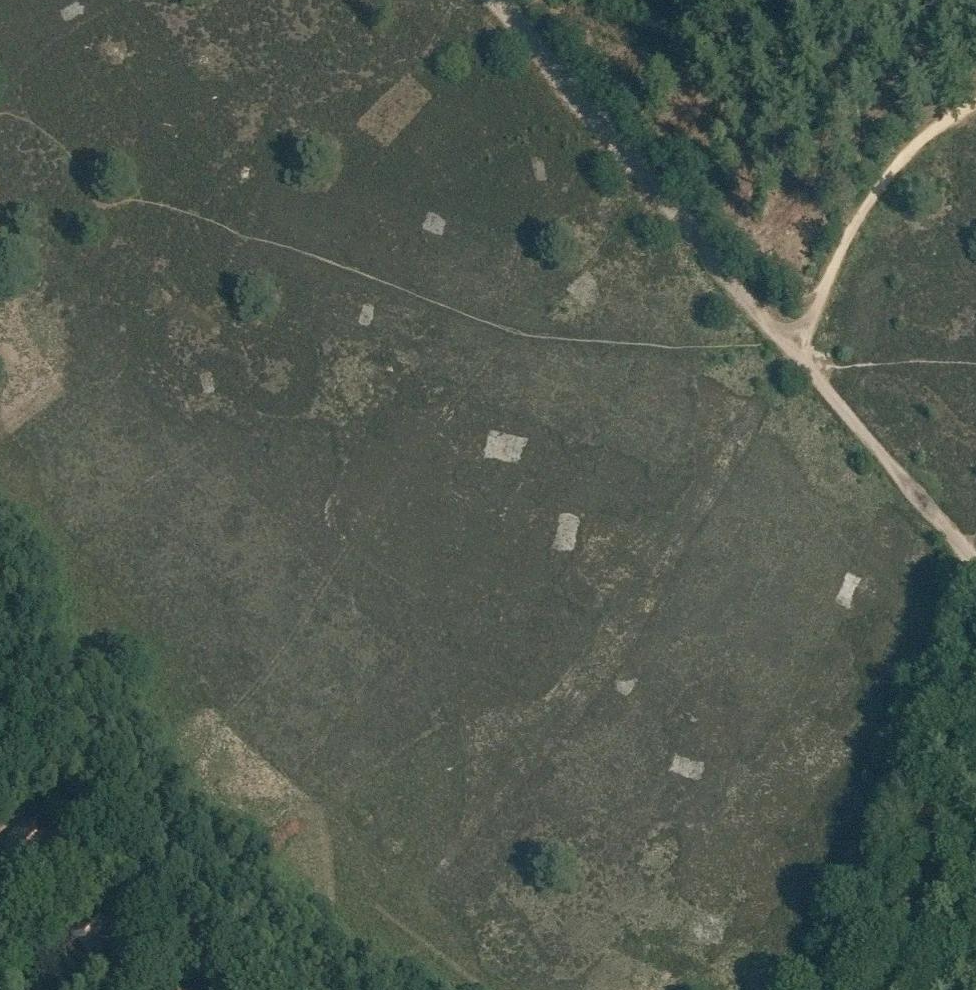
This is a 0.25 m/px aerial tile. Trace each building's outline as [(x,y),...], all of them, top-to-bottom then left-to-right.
[(1,848),(25,874),(51,850),(27,824),(1,848)] [(65,934),(91,958),(116,932),(90,908),(65,934)]
